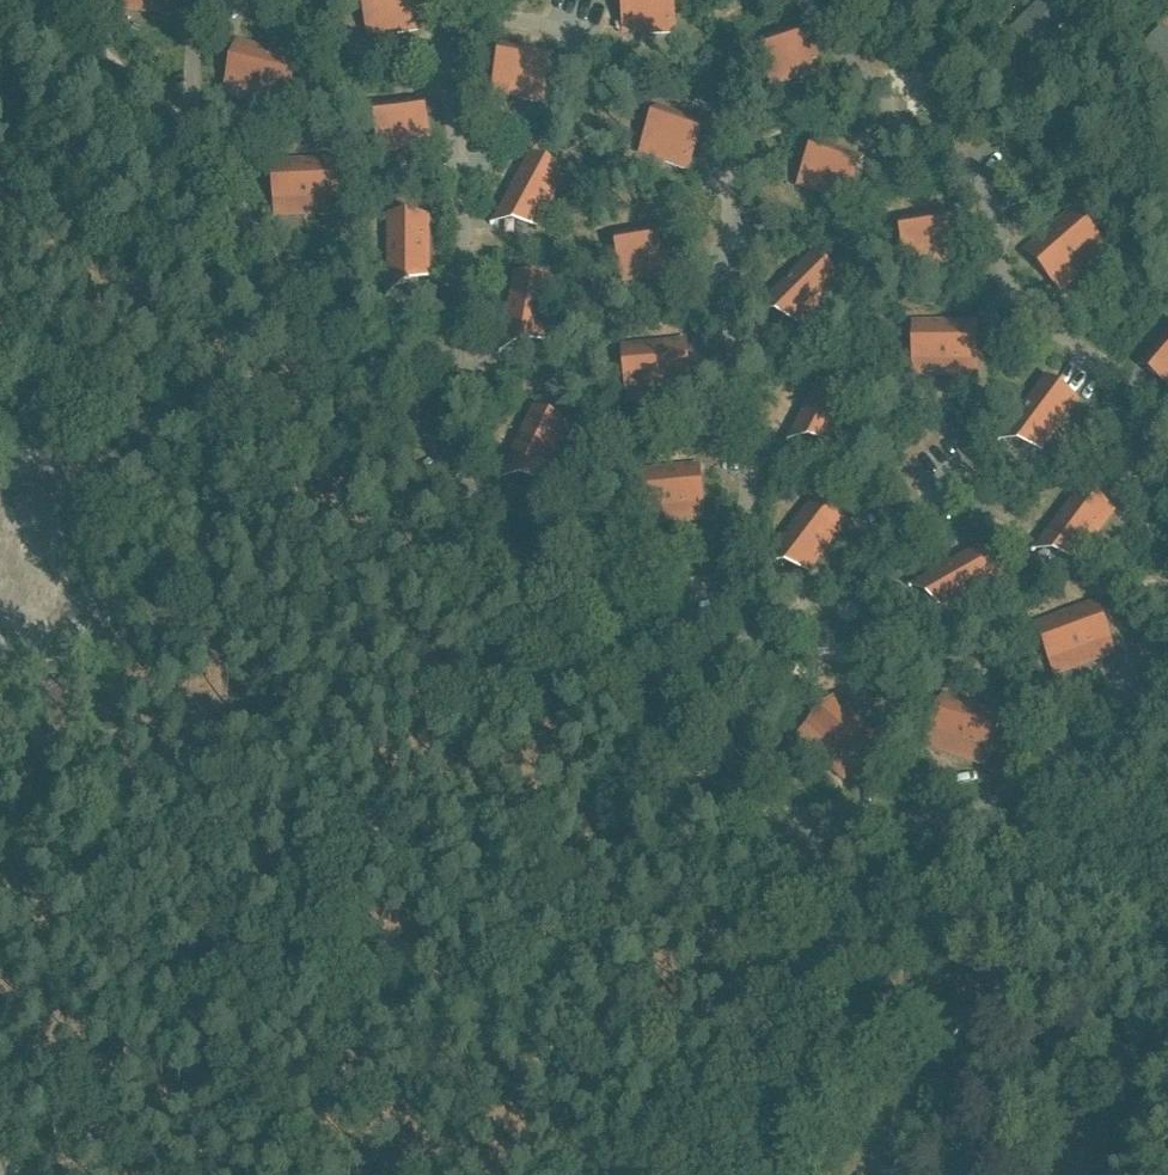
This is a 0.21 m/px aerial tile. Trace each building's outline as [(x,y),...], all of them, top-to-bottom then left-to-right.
[(155,13),(176,15),(177,0),(156,0),(155,13)] [(395,31),(419,28),(415,0),(364,0),(368,23),(393,19),(395,31)] [(649,32),(673,31),(672,0),(624,0),(625,20),(648,20),(649,32)] [(1010,31),(1034,56),(1067,23),(1044,0),(1042,0),(1010,31)] [(758,41),(769,74),(794,66),(798,78),(821,70),(806,25),(758,41)] [(1140,53),(1167,76),(1167,32),(1161,26),(1140,53)] [(237,44),(228,83),(266,92),(263,105),(283,110),(296,59),(237,44)] [(519,85),(516,98),(541,102),(549,56),(502,47),(496,81),(519,85)] [(403,137),(404,150),(429,147),(423,100),(375,106),(380,140),(403,137)] [(668,149),(663,161),(687,169),(702,125),(657,109),(646,142),(668,149)] [(825,183),(821,194),(844,203),(860,159),(816,142),(803,174),(825,183)] [(526,156),(497,210),(532,229),(561,175),(526,156)] [(315,201),(316,214),(337,213),(335,160),(274,163),(276,203),(315,201)] [(1083,254),(1092,264),(1108,250),(1073,210),(1027,250),(1053,280),(1083,254)] [(928,251),(930,263),(955,259),(947,213),(900,221),(905,255),(928,251)] [(384,279),(424,279),(424,219),(385,218),(384,279)] [(616,235),(621,269),(645,266),(646,278),(671,275),(664,228),(616,235)] [(810,253),(767,296),(795,324),(838,281),(810,253)] [(500,335),(539,343),(550,283),(511,276),(500,335)] [(915,323),(915,363),(954,363),(954,376),(976,376),(976,323),(915,323)] [(1167,387),(1167,386),(1167,333),(1141,364),(1167,387)] [(624,348),(628,388),(667,384),(668,397),(690,395),(684,343),(624,348)] [(794,425),(829,443),(857,389),(821,371),(794,425)] [(1006,427),(1038,450),(1074,402),(1042,378),(1006,427)] [(530,410),(504,465),(540,482),(566,427),(530,410)] [(638,472),(642,511),(681,508),(682,521),(703,519),(698,466),(638,472)] [(1042,537),(1074,561),(1110,513),(1079,489),(1042,537)] [(773,549),(804,573),(841,524),(810,500),(773,549)] [(974,549),(922,579),(942,614),(994,583),(974,549)] [(1090,650),(1094,663),(1114,656),(1096,606),(1039,627),(1053,664),(1090,650)] [(943,698),(931,736),(968,748),(964,761),(984,767),(1001,717),(943,698)] [(835,757),(826,766),(842,781),(878,742),(833,701),(806,730),(835,757)]
